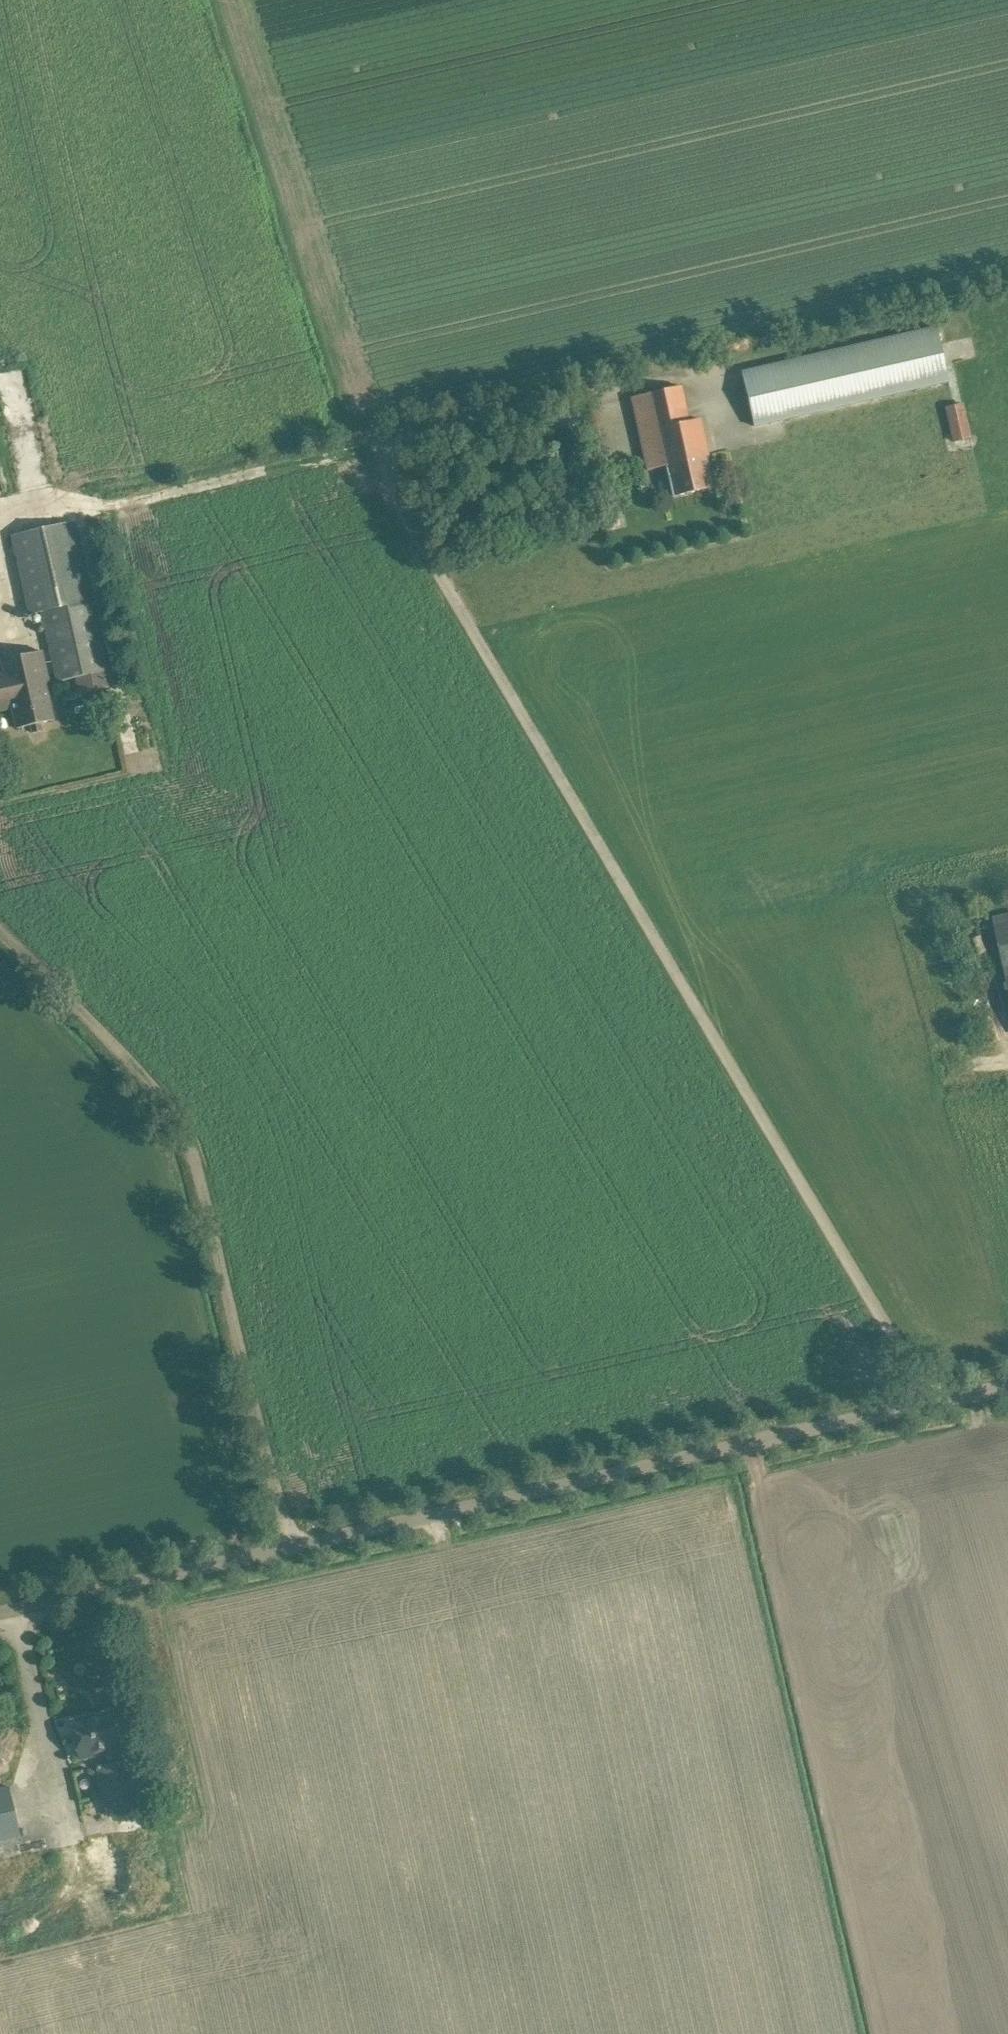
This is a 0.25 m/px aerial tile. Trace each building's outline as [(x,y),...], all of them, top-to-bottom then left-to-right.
[(743,373),(755,427),(950,384),(938,330),(743,373)] [(682,387),(631,398),(649,470),(668,466),(670,477),(674,497),(712,489),(705,458),(709,457),(700,420),(690,422),(682,387)] [(963,404),(946,408),(953,440),(970,436),(963,404)] [(73,521),(11,535),(29,615),(42,612),(53,663),(56,673),(58,682),(75,678),(106,671),(107,671),(73,521)] [(50,701),(47,689),(51,688),(43,651),(1,661),(4,672),(0,673),(0,711),(12,709),(17,729),(31,726),(33,733),(42,731),(40,724),(54,720),(50,701)] [(994,919),(1007,984),(1007,916),(994,919)] [(97,1767),(113,1836),(144,1829),(129,1759),(124,1761),(113,1711),(70,1721),(79,1759),(111,1752),(113,1763),(97,1767)] [(8,1787),(0,1789),(0,1841),(20,1837),(8,1787)]
